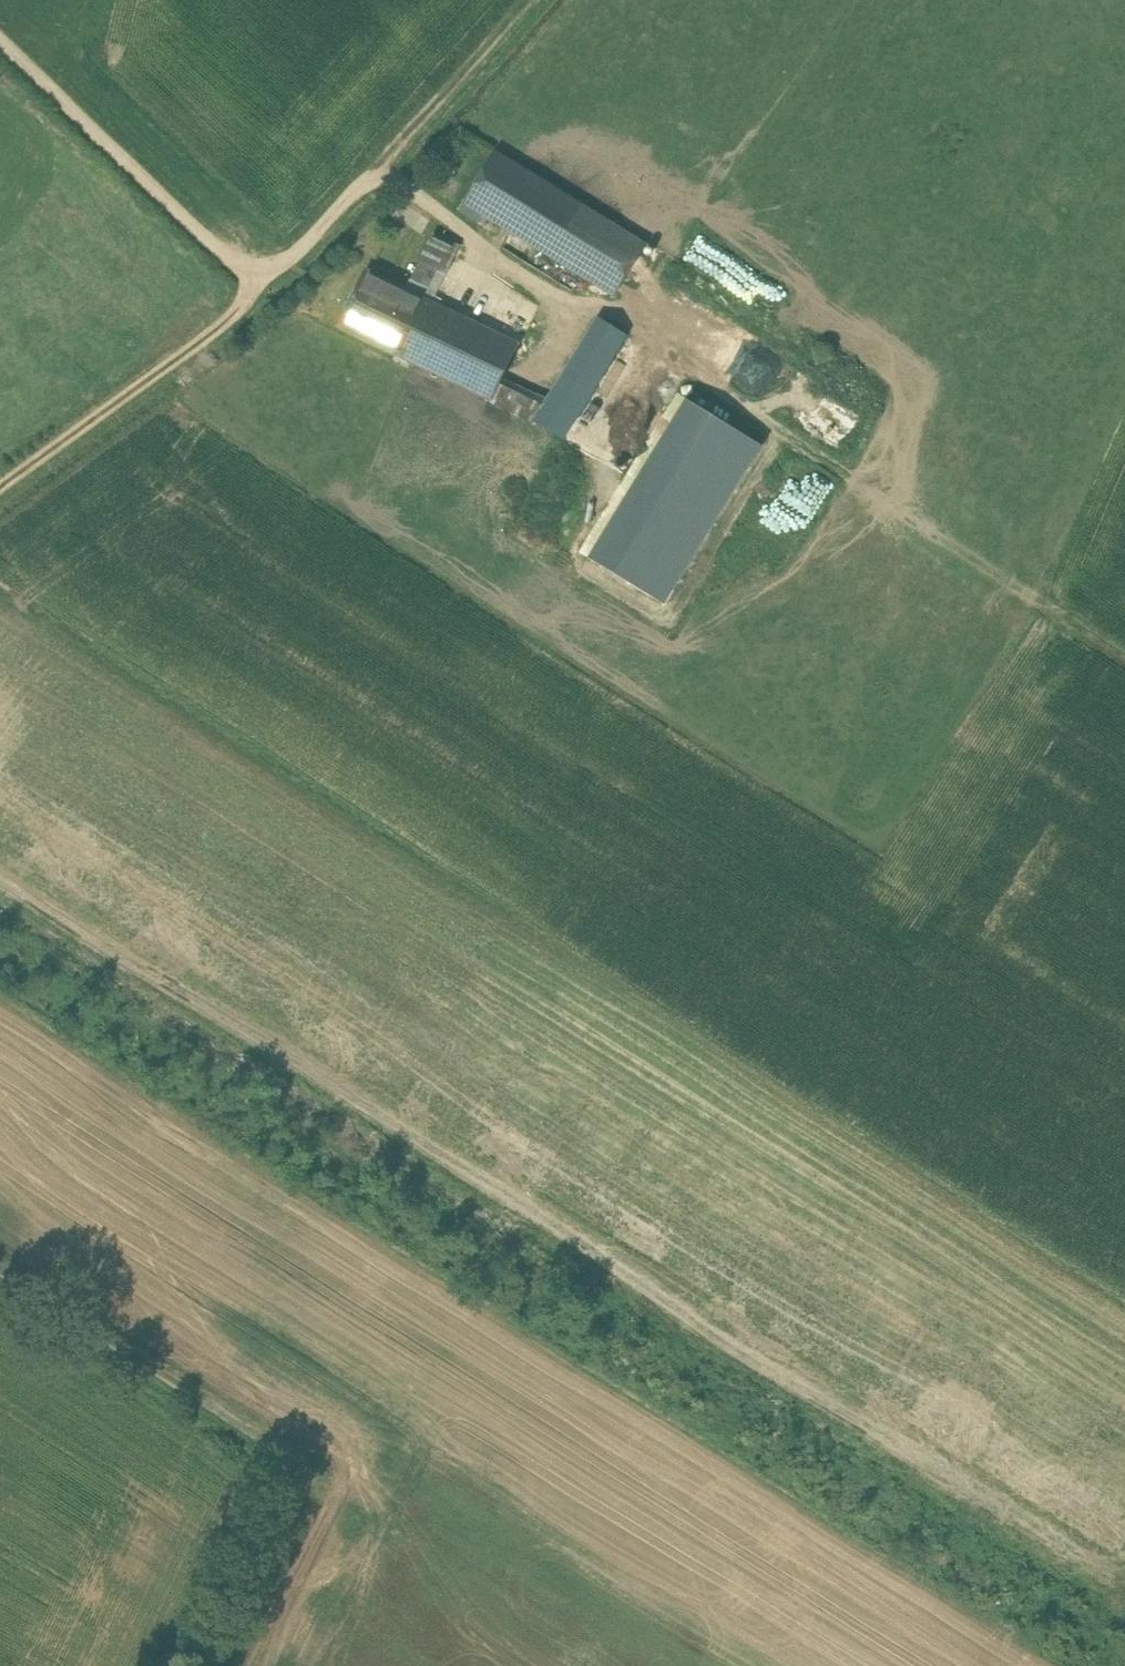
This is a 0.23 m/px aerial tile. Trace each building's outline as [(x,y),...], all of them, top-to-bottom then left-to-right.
[(496,150),(464,202),(483,213),(615,295),(647,243),(496,150)] [(483,213),(464,202),(460,210),(479,220),(483,213)] [(461,244),(435,231),(407,288),(423,296),(436,269),(446,274),(461,244)] [(407,288),(366,269),(339,326),(396,353),(423,296),(407,288)] [(520,343),(423,296),(396,353),(492,400),(503,378),(520,343)] [(548,400),(535,421),(563,439),(627,335),(599,317),(548,400)] [(548,400),(503,378),(492,400),(535,421),(548,400)] [(625,496),(590,556),(614,569),(623,568),(637,577),(634,582),(665,601),(702,537),(700,515),(672,518),(663,534),(657,535),(652,543),(635,545),(633,523),(642,522),(641,509),(650,494),(625,496)]
